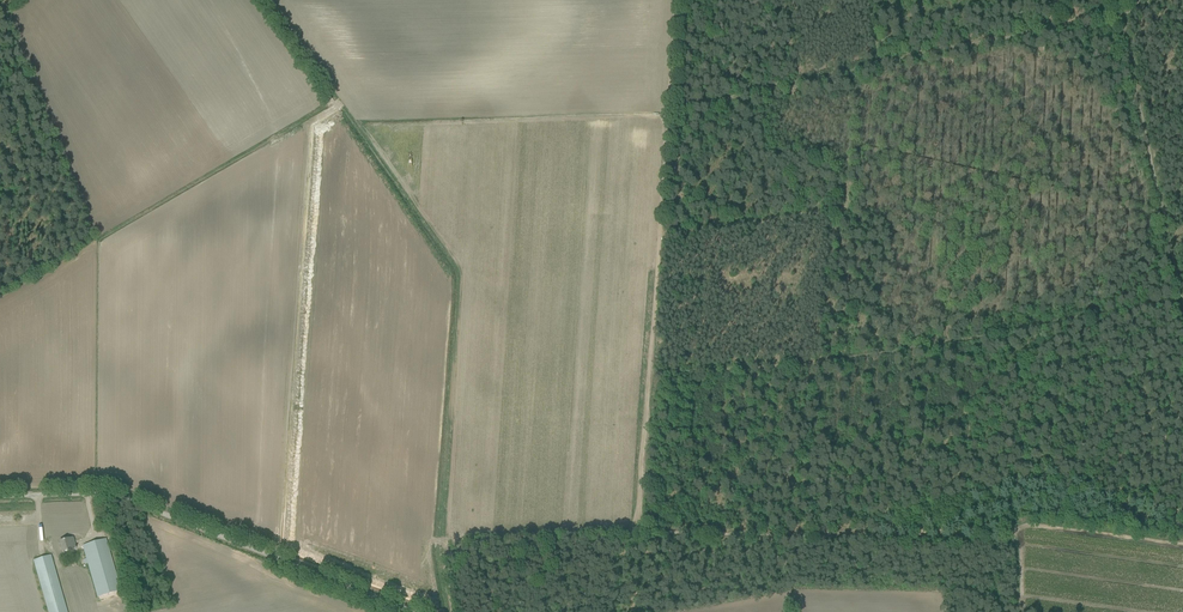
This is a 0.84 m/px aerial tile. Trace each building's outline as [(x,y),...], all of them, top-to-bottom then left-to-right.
[(59,542),(61,547),(62,552),(76,548),(74,540),(69,541),(68,539),(59,542)] [(87,559),(83,560),(84,564),(88,563),(98,597),(121,590),(106,539),(83,546),(87,559)] [(48,611),(67,611),(53,561),(51,555),(33,561),(35,566),(48,611)]
